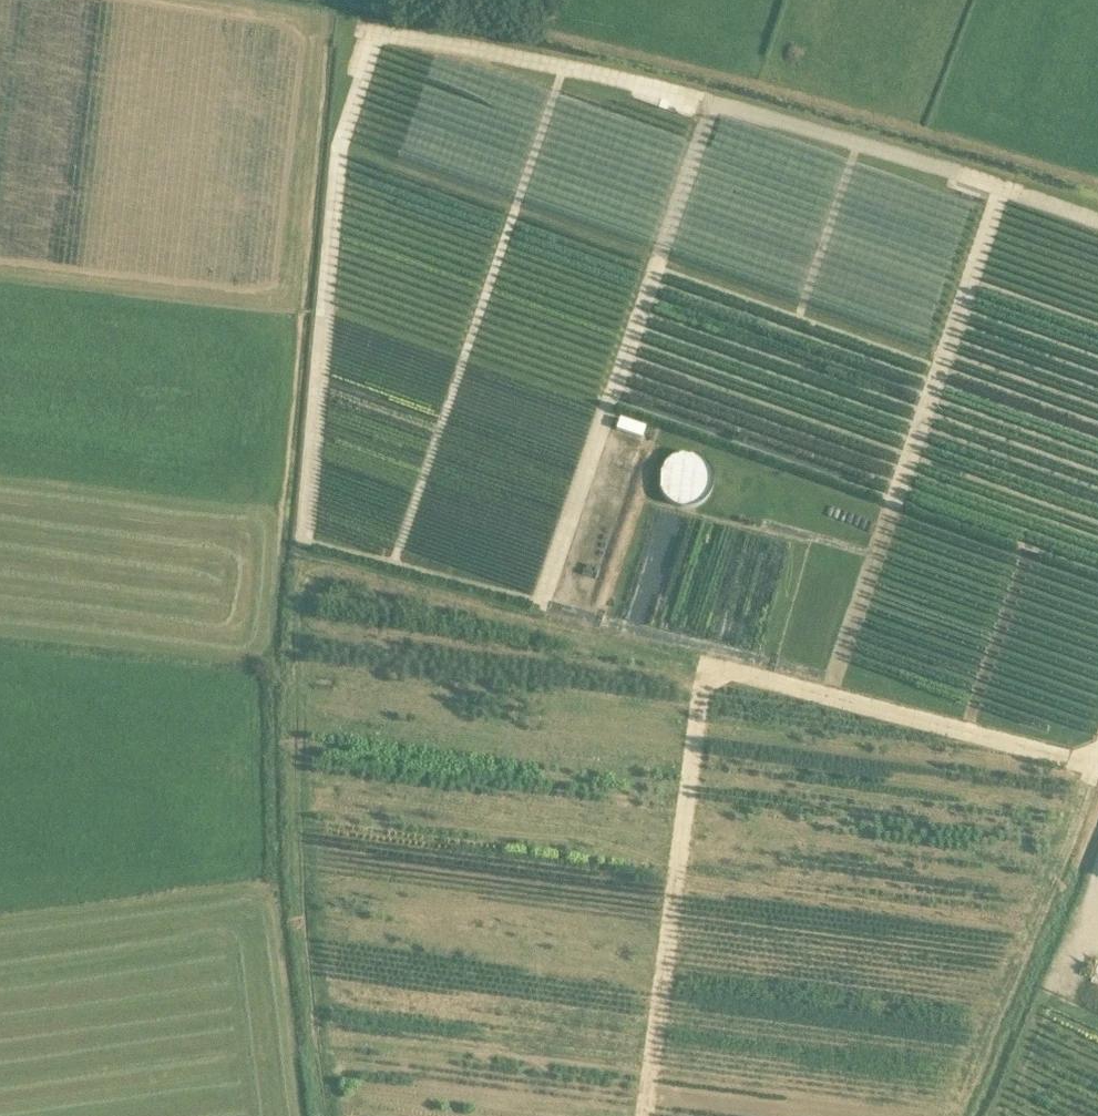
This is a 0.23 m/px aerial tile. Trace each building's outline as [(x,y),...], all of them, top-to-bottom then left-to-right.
[(621,417),(619,428),(644,434),(647,423),(621,417)] [(704,491),(702,456),(666,458),(667,493),(704,491)]
